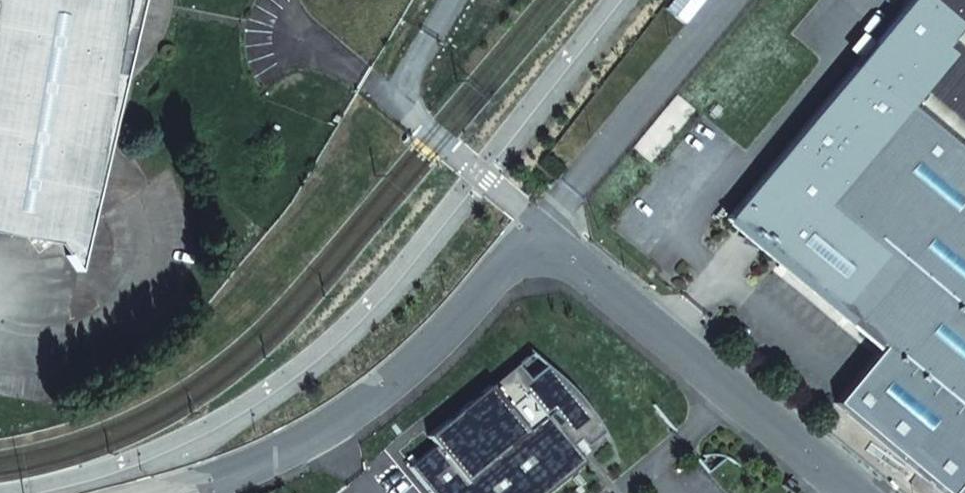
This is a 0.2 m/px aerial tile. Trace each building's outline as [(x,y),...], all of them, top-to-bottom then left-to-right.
[(36,215),(56,244),(58,244),(87,222),(119,53),(114,49),(127,27),(134,13),(136,4),(136,0),(0,0),(0,208),(36,215)] [(731,223),(886,350),(844,400),(951,492),(953,492),(964,479),(964,0),(918,0),(731,223)] [(0,208),(0,234),(56,244),(36,215),(0,208)] [(586,462),(580,454),(605,433),(594,414),(580,396),(565,379),(548,366),(530,381),(518,366),(492,386),(492,385),(446,422),(444,421),(431,433),(432,433),(429,435),(436,445),(410,466),(431,492),(548,492),(586,462)] [(900,492),(916,492),(905,484),(898,492),(900,492)]
